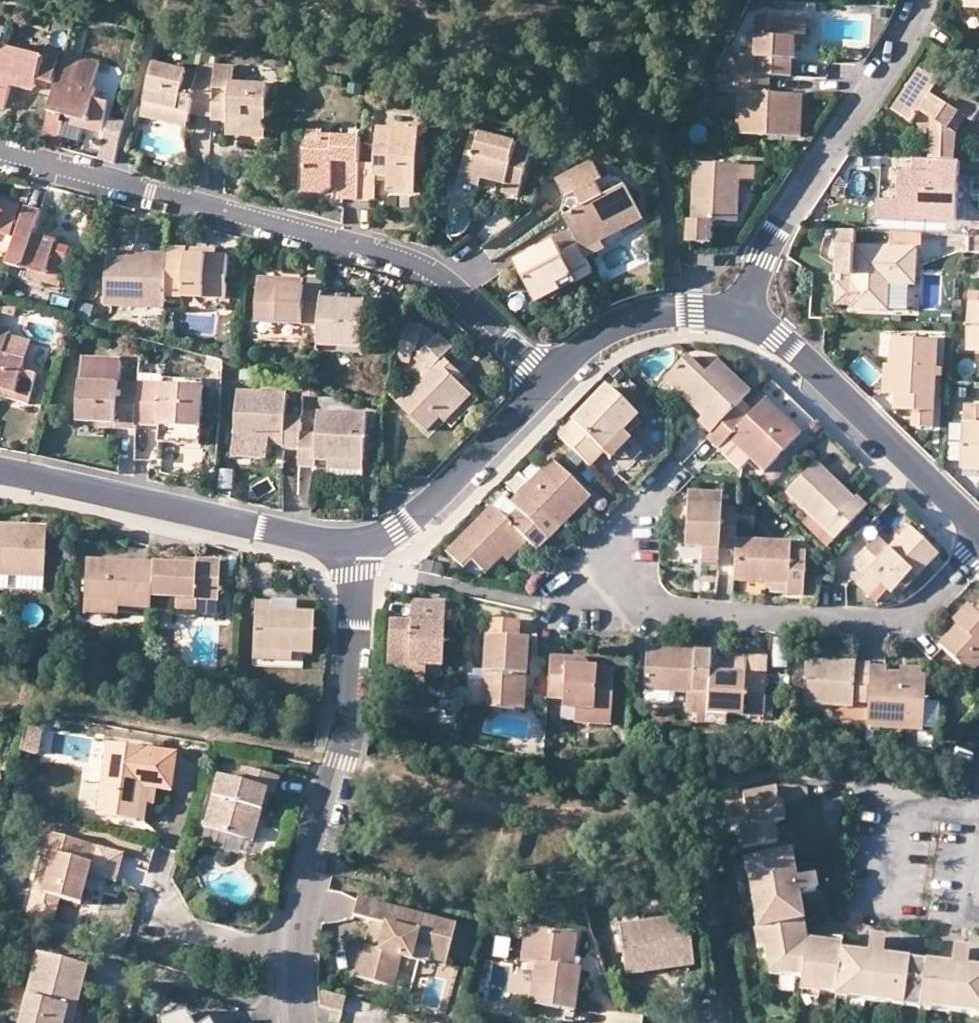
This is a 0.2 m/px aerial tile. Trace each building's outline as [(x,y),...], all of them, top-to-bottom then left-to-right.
[(968,9),(968,0),(959,0),(959,8),(968,9)] [(968,9),(978,9),(978,0),(968,0),(968,9)] [(735,73),(771,75),(793,76),(793,59),(795,59),(795,45),(795,16),(758,15),(757,52),(735,52),(735,73)] [(795,16),(795,45),(807,45),(808,17),(795,16)] [(31,43),(29,50),(61,58),(63,52),(31,43)] [(20,88),(35,91),(39,80),(53,83),(61,58),(29,50),(27,56),(21,54),(17,48),(6,45),(0,68),(0,107),(7,109),(12,86),(15,78),(22,80),(20,88)] [(66,51),(64,59),(81,63),(83,55),(66,51)] [(81,63),(64,59),(40,142),(59,147),(65,121),(62,120),(63,116),(70,111),(75,112),(74,118),(103,126),(110,102),(96,98),(98,87),(94,86),(101,60),(83,55),(81,63)] [(143,114),(189,127),(192,115),(195,103),(213,106),(214,88),(215,68),(198,63),(195,70),(155,60),(143,114)] [(930,159),(956,160),(957,133),(950,129),(962,112),(968,117),(974,121),(977,117),(978,118),(978,103),(975,100),(978,94),(951,77),(946,84),(942,81),(948,72),(933,61),(926,71),(921,67),(893,109),(914,123),(915,122),(921,111),(937,121),(930,131),(930,159)] [(244,129),(267,130),(269,83),(234,81),(235,66),(215,66),(215,68),(214,88),(213,106),(213,118),(212,120),(229,120),(229,135),(244,136),(244,129)] [(735,73),(728,73),(727,90),(740,92),(738,132),(802,135),(804,93),(771,92),(771,75),(735,73)] [(12,86),(20,88),(22,80),(15,78),(12,86)] [(213,106),(195,103),(192,115),(213,118),(213,106)] [(915,122),(930,131),(937,121),(921,111),(915,122)] [(957,133),(968,117),(962,112),(950,129),(957,133)] [(467,116),(461,115),(453,146),(458,147),(467,116)] [(110,116),(107,126),(124,130),(126,120),(110,116)] [(101,134),(103,126),(74,118),(72,127),(101,134)] [(99,157),(115,161),(124,130),(107,126),(99,157)] [(361,162),(359,199),(376,200),(377,175),(391,176),(390,190),(418,191),(420,128),(380,126),(378,163),(361,162)] [(267,138),(267,130),(244,129),(244,136),(267,138)] [(308,131),(307,141),(321,142),(322,136),(322,131),(308,131)] [(462,177),(485,183),(507,189),(505,196),(521,201),(535,151),(474,135),(462,177)] [(321,142),(307,141),(305,192),(325,192),(335,188),(340,188),(340,198),(359,199),(361,162),(362,137),(322,136),(321,142)] [(930,159),(913,158),(912,170),(900,169),(898,202),(910,202),(910,219),(956,219),(960,160),(956,160),(930,159)] [(565,219),(580,247),(589,262),(607,252),(602,245),(597,236),(608,229),(614,238),(647,221),(630,188),(607,199),(599,185),(606,182),(598,167),(593,165),(559,183),(567,201),(577,196),(584,210),(565,219)] [(739,168),(693,167),(691,224),(688,224),(688,246),(710,246),(711,224),(737,225),(739,168)] [(483,191),(485,183),(462,177),(460,185),(483,191)] [(563,216),(565,219),(584,210),(577,196),(567,201),(563,216)] [(19,212),(21,204),(0,198),(0,207),(19,212)] [(17,237),(13,252),(10,264),(22,267),(27,264),(34,265),(33,270),(64,279),(71,256),(57,252),(58,243),(59,239),(43,234),(41,241),(34,239),(36,232),(42,209),(26,204),(17,237)] [(12,235),(19,212),(0,207),(0,232),(12,235)] [(602,245),(614,238),(608,229),(597,236),(602,245)] [(922,233),(892,232),(891,247),(855,245),(856,230),(836,229),(835,245),(838,245),(837,274),(841,274),(841,281),(836,281),(835,304),(851,305),(851,307),(883,309),(884,282),(910,283),(916,284),(917,247),(921,247),(922,233)] [(13,252),(17,237),(12,235),(0,232),(0,248),(13,252)] [(43,234),(36,232),(34,239),(41,241),(43,234)] [(73,247),(58,243),(57,252),(71,256),(73,247)] [(557,244),(517,265),(536,301),(577,279),(581,286),(597,277),(589,262),(580,247),(564,255),(557,244)] [(186,258),(186,251),(169,250),(169,257),(168,298),(228,301),(229,259),(217,259),(186,258)] [(217,252),(186,251),(186,258),(217,259),(217,252)] [(168,298),(169,257),(108,255),(106,309),(167,311),(168,298)] [(700,266),(717,267),(717,256),(700,255),(700,266)] [(62,288),(64,279),(33,270),(30,280),(62,288)] [(540,307),(581,286),(577,279),(536,301),(540,307)] [(258,280),(257,288),(305,291),(305,283),(258,280)] [(908,310),(910,283),(884,282),(883,309),(908,310)] [(305,291),(257,288),(255,326),(321,330),(322,303),(323,284),(305,283),(305,291)] [(970,301),(968,349),(978,349),(978,301),(970,301)] [(368,306),(322,303),(321,330),(319,350),(365,353),(368,306)] [(9,334),(11,327),(0,324),(0,332),(9,334)] [(414,362),(436,340),(430,333),(421,331),(422,328),(406,324),(397,357),(414,362)] [(0,332),(0,383),(2,384),(2,388),(32,395),(39,372),(25,367),(27,359),(5,352),(9,334),(0,332)] [(30,340),(9,334),(5,352),(27,359),(30,340)] [(442,420),(469,394),(461,386),(454,380),(459,375),(446,361),(455,352),(439,337),(436,340),(414,362),(419,367),(404,382),(413,391),(398,406),(428,435),(442,420)] [(895,363),(892,394),(900,394),(899,407),(915,410),(915,425),(934,427),(938,339),(897,337),(895,363)] [(83,356),(82,379),(121,381),(122,358),(83,356)] [(711,434),(736,409),(744,401),(751,394),(718,362),(705,373),(686,357),(664,381),(702,418),(699,422),(711,434)] [(892,394),(895,363),(885,362),(883,393),(892,394)] [(466,381),(459,375),(454,380),(461,386),(466,381)] [(118,422),(118,428),(136,429),(137,424),(139,382),(121,381),(82,379),(80,420),(102,422),(118,422)] [(160,425),(201,427),(204,385),(139,382),(137,424),(160,425)] [(603,453),(620,435),(638,416),(605,386),(558,436),(590,467),(603,453)] [(30,404),(32,395),(2,388),(1,395),(30,404)] [(235,437),(271,439),(285,440),(284,449),(301,449),(302,431),(303,415),(287,414),(288,391),(237,389),(235,437)] [(478,403),(469,394),(442,420),(452,429),(478,403)] [(736,409),(711,434),(708,438),(719,448),(730,438),(750,457),(765,471),(801,433),(766,399),(754,411),(746,419),(736,409)] [(754,411),(744,401),(736,409),(746,419),(754,411)] [(977,422),(977,416),(978,404),(965,403),(964,421),(977,422)] [(329,459),(365,461),(368,414),(318,411),(317,432),(302,431),(301,449),(300,466),(315,467),(316,458),(329,459)] [(964,421),(961,461),(978,462),(978,422),(977,422),(964,421)] [(201,427),(160,425),(159,443),(200,445),(201,427)] [(628,443),(620,435),(603,453),(611,460),(628,443)] [(270,451),(271,439),(235,437),(234,449),(270,451)] [(740,468),(750,457),(730,438),(719,448),(740,468)] [(199,451),(162,448),(160,472),(198,481),(199,451)] [(281,466),(299,466),(299,451),(281,451),(281,466)] [(365,469),(365,461),(329,459),(329,468),(365,469)] [(518,510),(548,540),(590,496),(553,460),(511,504),(518,510)] [(856,496),(854,498),(817,461),(787,493),(836,541),(867,507),(856,496)] [(688,492),(687,506),(721,509),(722,495),(688,492)] [(522,537),(528,542),(537,551),(548,540),(518,510),(508,519),(493,505),(447,552),(465,569),(472,562),(486,573),(503,557),(522,537)] [(701,547),(718,548),(735,549),(735,539),(737,510),(721,509),(687,506),(685,546),(701,547)] [(44,580),(46,531),(21,530),(20,524),(0,523),(0,578),(44,580)] [(877,538),(855,561),(866,572),(856,582),(876,602),(887,589),(891,593),(911,573),(917,576),(939,555),(911,527),(888,549),(877,538)] [(509,562),(528,542),(522,537),(503,557),(509,562)] [(791,543),(735,539),(735,549),(732,582),(785,586),(786,594),(803,596),(806,553),(791,552),(791,543)] [(717,565),(718,548),(701,547),(700,564),(717,565)] [(175,599),(196,600),(217,601),(219,561),(196,560),(195,566),(175,564),(152,564),(151,598),(175,599)] [(119,604),(120,608),(150,610),(151,598),(152,564),(85,561),(84,602),(119,604)] [(44,580),(0,578),(0,584),(44,587),(44,580)] [(196,611),(196,600),(175,599),(176,610),(196,611)] [(387,664),(428,667),(442,668),(447,602),(412,600),(410,622),(389,622),(387,664)] [(253,652),(292,653),(312,654),(314,612),(294,611),(271,610),(272,602),(254,601),(253,652)] [(118,617),(120,608),(119,604),(84,602),(83,615),(118,617)] [(294,611),(294,603),(272,602),(271,610),(294,611)] [(977,610),(969,604),(953,620),(957,625),(940,643),(970,674),(978,665),(978,607),(977,610)] [(518,676),(527,676),(529,638),(520,638),(521,621),(488,618),(482,707),(517,710),(518,676)] [(708,714),(711,653),(648,649),(645,690),(664,692),(687,694),(686,713),(708,714)] [(292,662),(292,653),(253,652),(252,661),(292,662)] [(765,717),(766,698),(767,678),(730,676),(731,655),(711,653),(708,714),(765,717)] [(575,709),(612,712),(615,670),(589,668),(589,664),(587,660),(582,658),(551,655),(549,698),(562,699),(562,709),(575,709)] [(769,657),(731,655),(730,676),(767,678),(769,657)] [(868,706),(871,667),(871,664),(806,659),(803,704),(853,708),(853,705),(868,706)] [(426,678),(428,667),(387,664),(386,676),(426,678)] [(922,676),(900,674),(886,672),(886,667),(871,667),(868,706),(867,727),(922,730),(923,728),(924,703),(926,676),(922,676)] [(901,667),(900,674),(922,676),(923,669),(901,667)] [(524,710),(527,676),(518,676),(517,710),(524,710)] [(663,706),(664,692),(645,690),(644,705),(663,706)] [(774,698),(766,698),(765,717),(773,718),(774,698)] [(939,704),(924,703),(923,728),(937,729),(939,704)] [(611,727),(612,712),(575,709),(575,724),(611,727)] [(145,790),(159,792),(175,794),(180,757),(109,747),(106,770),(105,779),(99,818),(140,823),(145,790)] [(105,779),(106,770),(89,768),(88,776),(105,779)] [(257,810),(264,812),(269,792),(279,795),(283,779),(246,769),(242,785),(221,779),(208,829),(248,840),(257,810)] [(777,786),(744,793),(750,826),(740,828),(744,849),(777,844),(773,823),(780,822),(777,802),(780,802),(777,786)] [(157,806),(159,792),(145,790),(140,823),(148,824),(150,805),(157,806)] [(256,842),(264,812),(257,810),(248,840),(256,842)] [(57,857),(47,896),(85,906),(99,847),(51,835),(46,854),(57,857)] [(36,894),(47,896),(57,857),(46,854),(36,894)] [(747,873),(752,896),(793,889),(790,874),(795,873),(792,854),(754,860),(757,872),(747,873)] [(815,876),(803,879),(806,893),(817,891),(815,876)] [(793,889),(752,896),(755,918),(764,916),(767,930),(805,923),(801,902),(796,903),(793,889)] [(382,951),(369,947),(366,946),(358,977),(397,988),(405,960),(415,962),(419,948),(452,956),(459,927),(361,901),(356,919),(376,924),(389,927),(382,951)] [(665,964),(666,972),(696,967),(689,919),(621,929),(627,970),(665,964)] [(767,930),(754,931),(757,948),(763,947),(766,958),(781,961),(778,975),(803,980),(809,945),(805,923),(767,930)] [(376,924),(369,947),(382,951),(389,927),(376,924)] [(584,939),(527,930),(521,963),(537,966),(531,1006),(580,1014),(586,972),(579,971),(584,939)] [(886,937),(871,936),(870,948),(885,949),(886,937)] [(809,945),(803,980),(802,987),(819,990),(818,992),(834,995),(836,988),(841,950),(809,945)] [(970,950),(953,947),(952,958),(968,961),(970,950)] [(449,966),(452,956),(419,948),(415,962),(427,966),(434,961),(449,966)] [(861,953),(841,950),(836,988),(850,990),(849,998),(870,1001),(876,959),(861,957),(861,953)] [(75,1010),(87,967),(37,954),(17,1022),(62,1022),(66,1007),(75,1010)] [(893,995),(905,997),(910,959),(891,956),(890,962),(876,959),(870,1001),(891,1004),(893,995)] [(926,961),(910,959),(905,997),(903,1008),(919,1011),(921,1000),(926,961)] [(926,961),(921,1000),(931,1001),(930,1009),(955,1013),(974,1016),(975,1007),(978,1007),(978,968),(975,967),(974,972),(961,970),(944,968),(945,964),(926,961)] [(629,977),(666,972),(665,964),(627,970),(629,977)] [(75,1010),(66,1007),(62,1022),(71,1022),(75,1010)] [(157,1022),(190,1022),(182,1010),(155,1019),(157,1022)]
